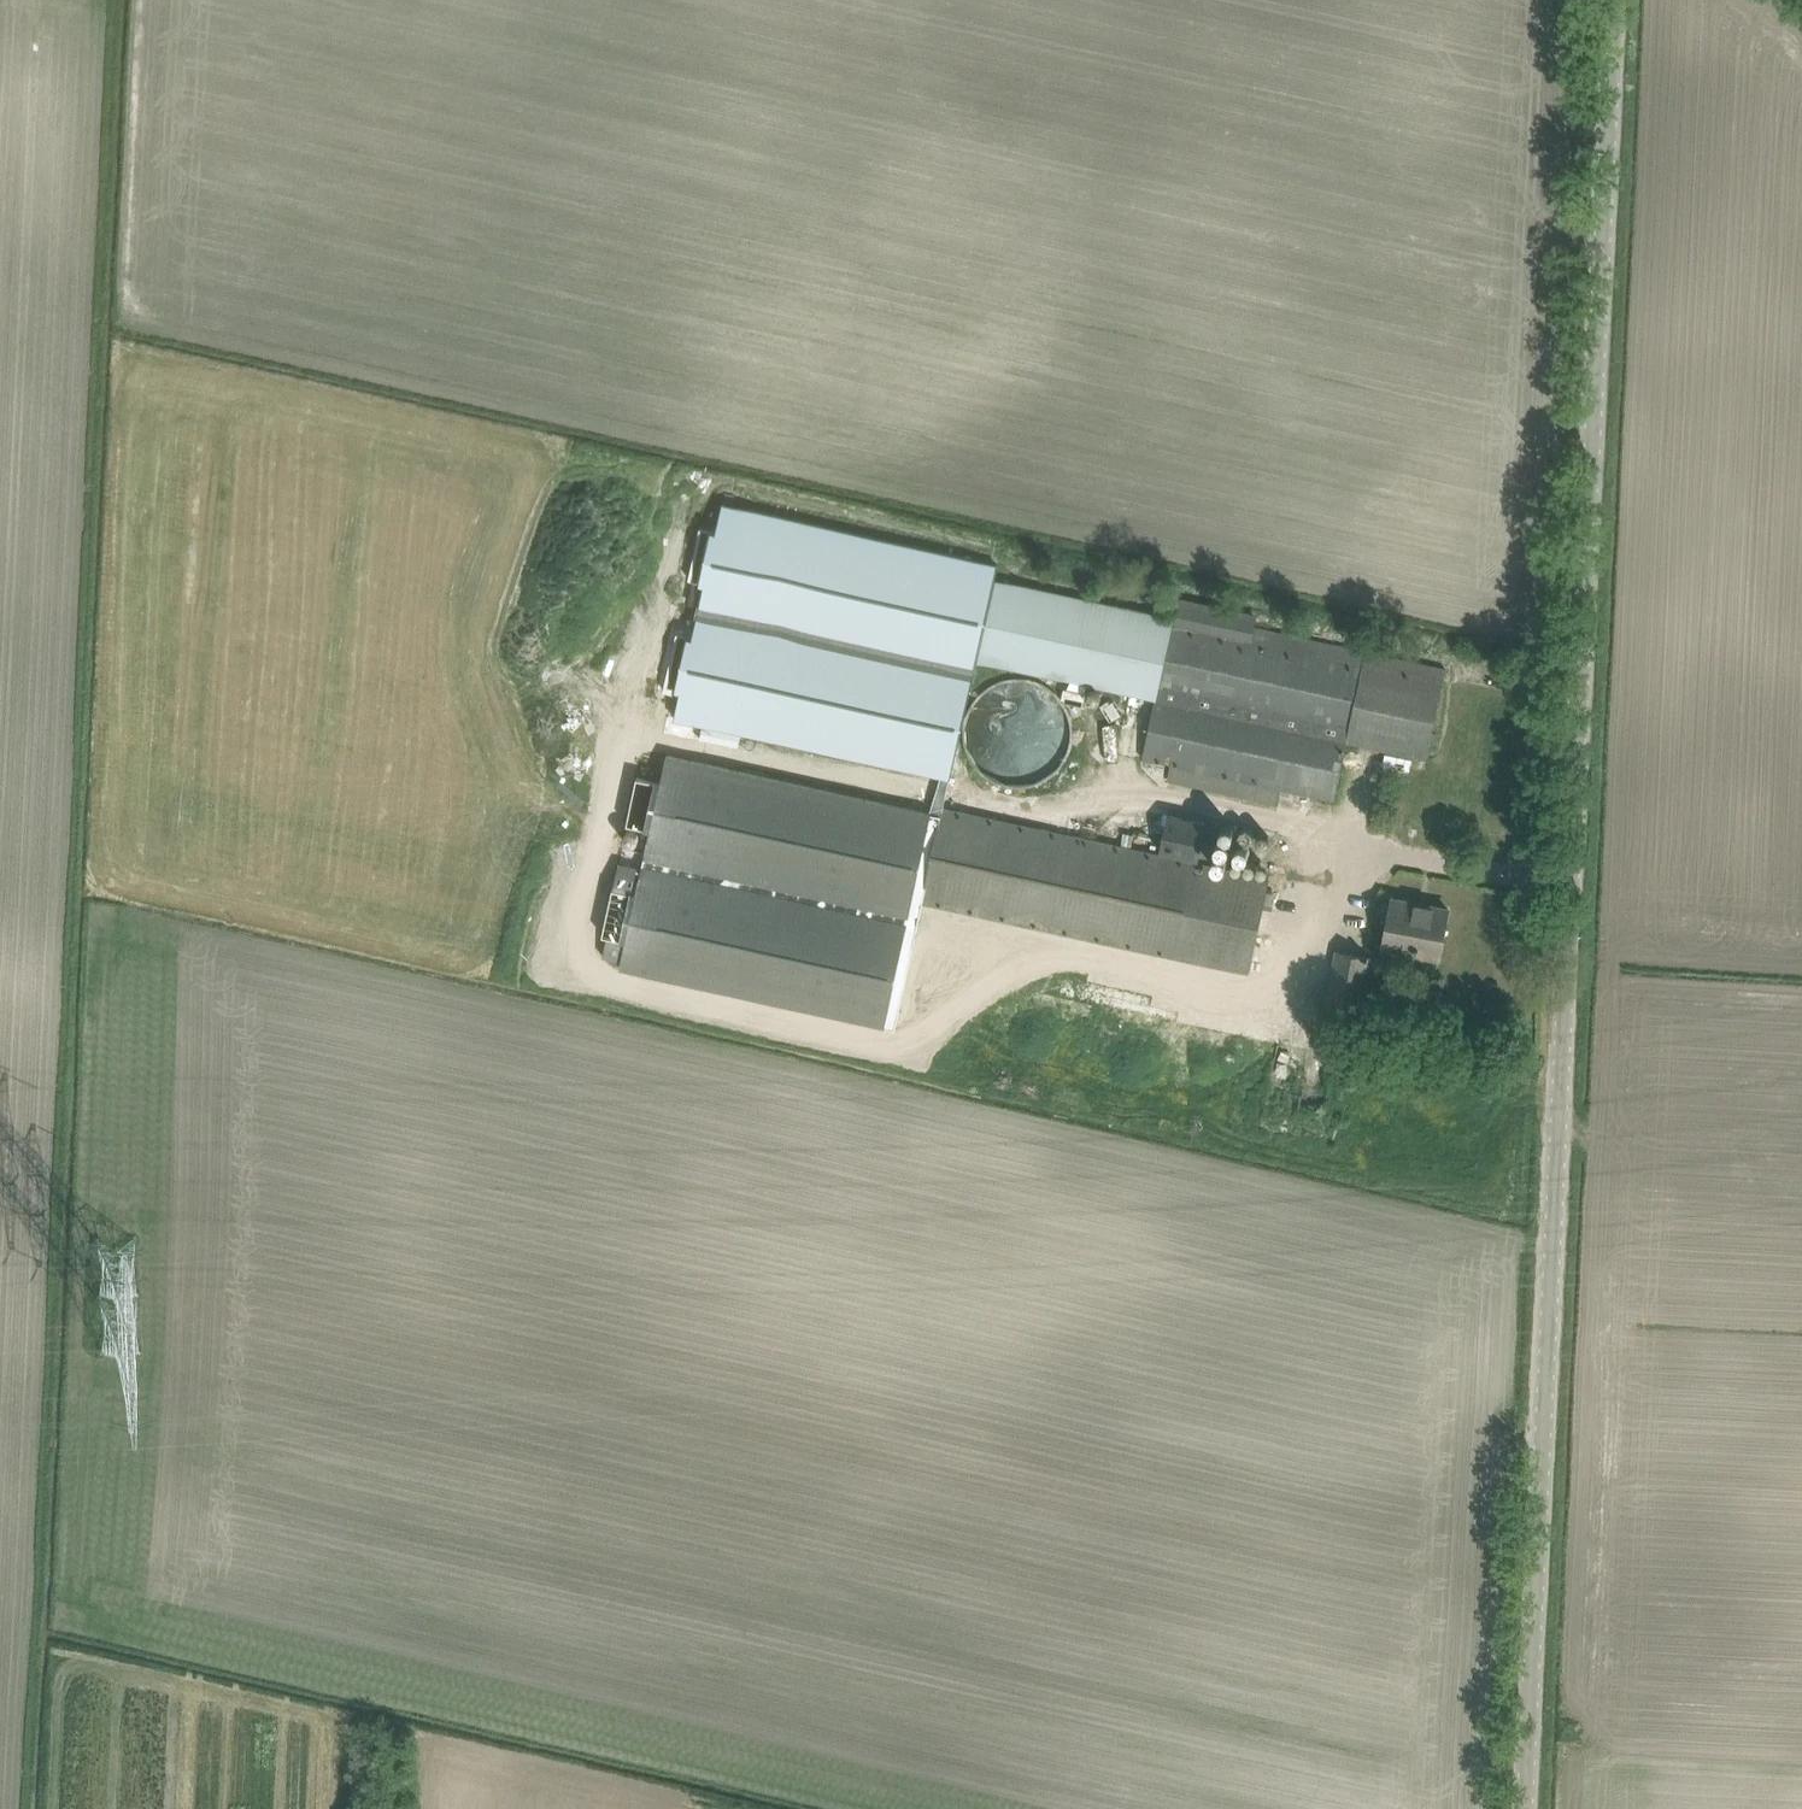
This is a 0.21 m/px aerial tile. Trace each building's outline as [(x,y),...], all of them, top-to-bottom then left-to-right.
[(1363,666),(1252,641),(1256,613),(1178,596),(1174,615),(993,576),(975,660),(1157,699),(1145,756),(1172,762),(1167,781),(1276,804),(1280,786),(1335,798),(1347,741),(1426,759),(1430,740),(1435,741),(1436,733),(1432,732),(1443,680),(1364,663),(1363,666)] [(963,727),(963,740),(966,751),(972,762),(980,772),(991,780),(1004,785),(1018,787),(1030,786),(1040,782),(1050,776),(1059,769),(1066,757),(1072,744),(1073,728),(1071,715),(1067,706),(1063,699),(1052,687),(1041,681),(1030,677),(1019,676),(1005,677),(995,681),(988,685),(975,695),(971,702),(968,708),(964,718),(963,727)] [(1269,876),(1198,860),(1207,821),(1169,812),(1160,852),(941,804),(939,814),(668,754),(662,782),(639,776),(628,823),(651,829),(643,867),(620,862),(604,934),(608,935),(604,956),(622,960),(621,968),(895,1029),(920,902),(1249,973),(1269,876)] [(1393,899),(1384,947),(1440,958),(1449,909),(1393,899)] [(1328,1002),(1336,1004),(1360,1008),(1369,957),(1336,951),(1328,1002)]
